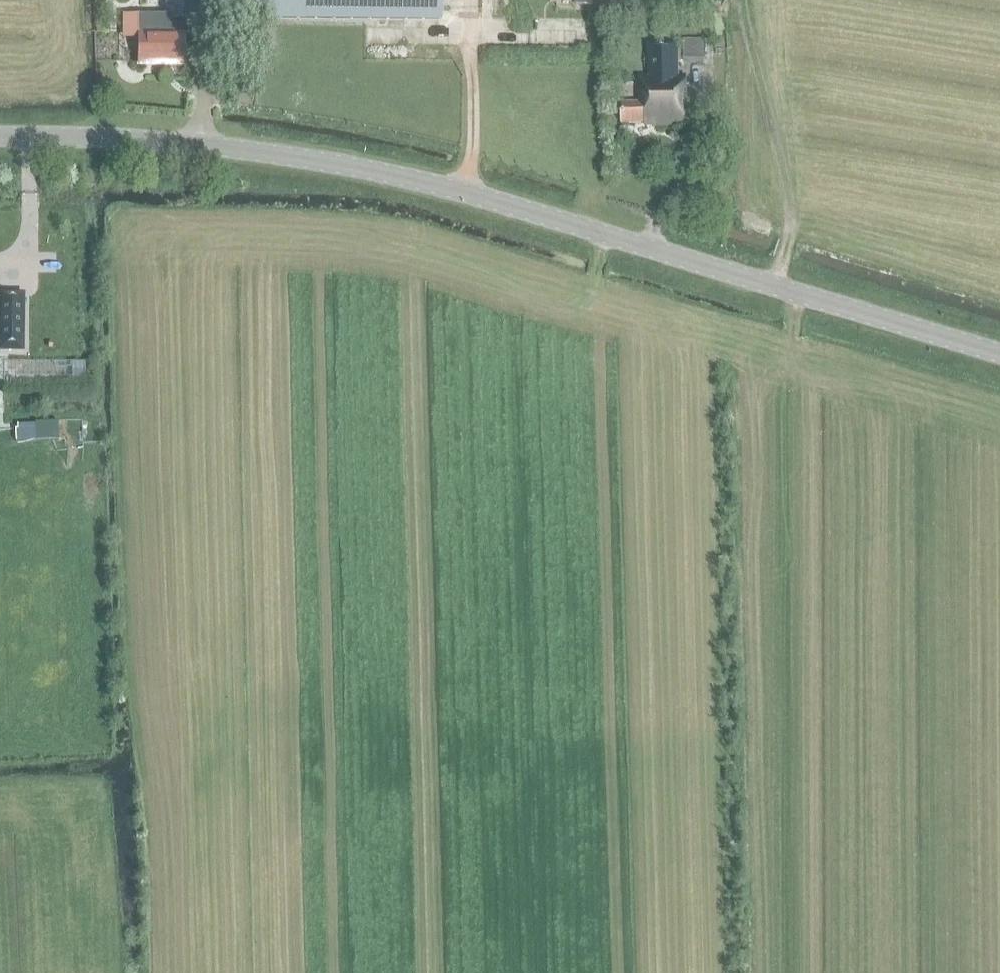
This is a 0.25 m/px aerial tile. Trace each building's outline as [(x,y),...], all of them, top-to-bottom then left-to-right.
[(137,15),(137,32),(139,32),(139,64),(185,64),(185,20),(193,20),(193,0),(162,0),(162,15),(137,15)] [(443,18),(443,0),(233,0),(233,17),(443,18)] [(703,65),(703,39),(681,40),(682,65),(703,65)] [(647,123),(647,126),(689,125),(688,91),(685,92),(686,74),(678,74),(677,44),(648,45),(649,75),(638,76),(639,103),(622,104),(622,123),(647,123)] [(22,349),(23,297),(0,296),(0,348),(22,349)] [(76,382),(88,382),(89,362),(77,361),(76,382)] [(61,421),(18,422),(19,440),(61,439),(61,421)]
